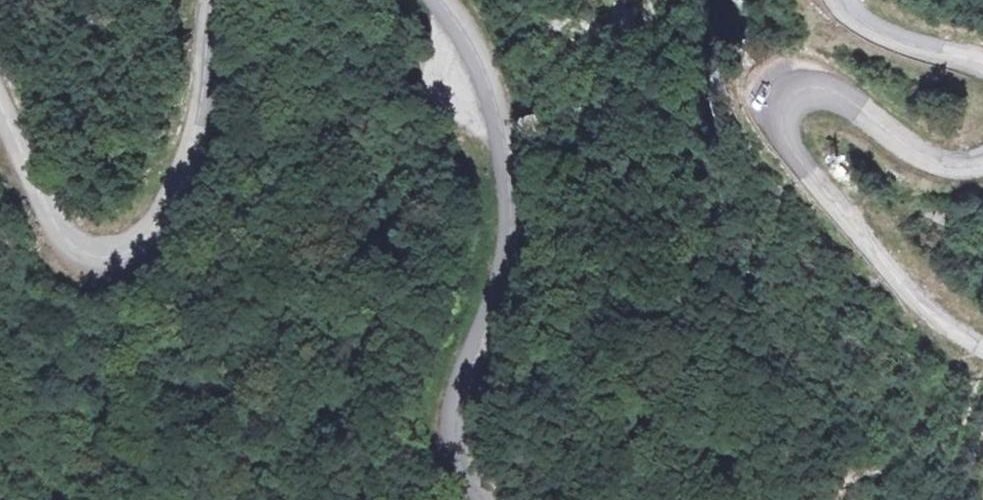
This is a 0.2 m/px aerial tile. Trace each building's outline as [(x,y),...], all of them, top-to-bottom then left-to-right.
[(942,223),(959,233),(964,222),(946,213),(942,223)]
